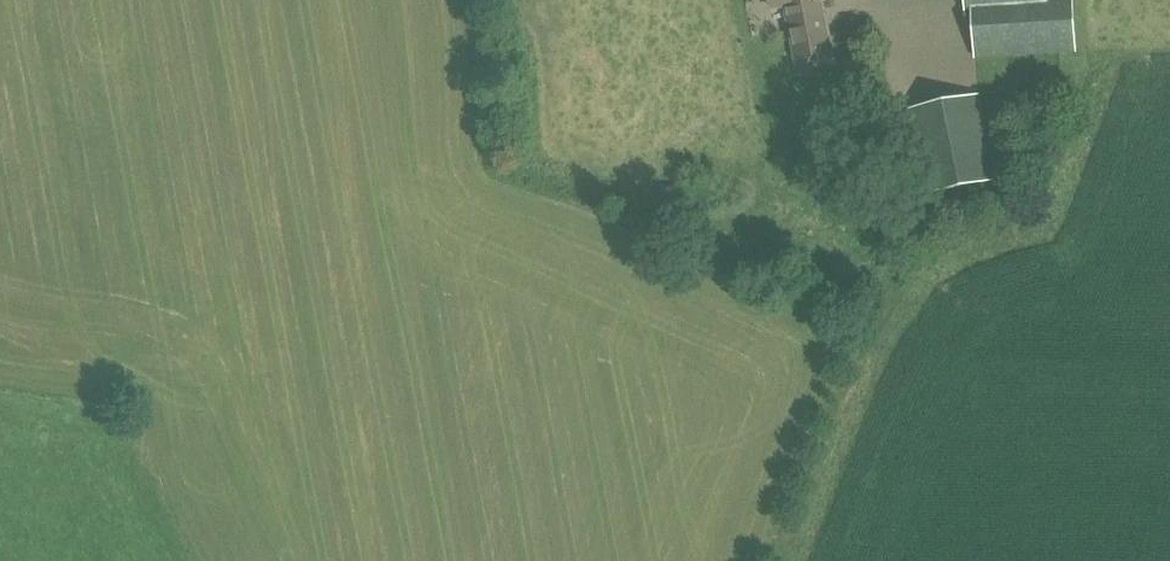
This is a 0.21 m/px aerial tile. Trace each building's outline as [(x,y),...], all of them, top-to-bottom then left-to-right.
[(772,8),(786,5),(798,64),(832,57),(820,0),(771,0),(772,8)] [(965,15),(973,14),(976,56),(1076,50),(1073,0),(965,0),(965,15)] [(996,179),(979,94),(910,108),(927,194),(996,179)]
